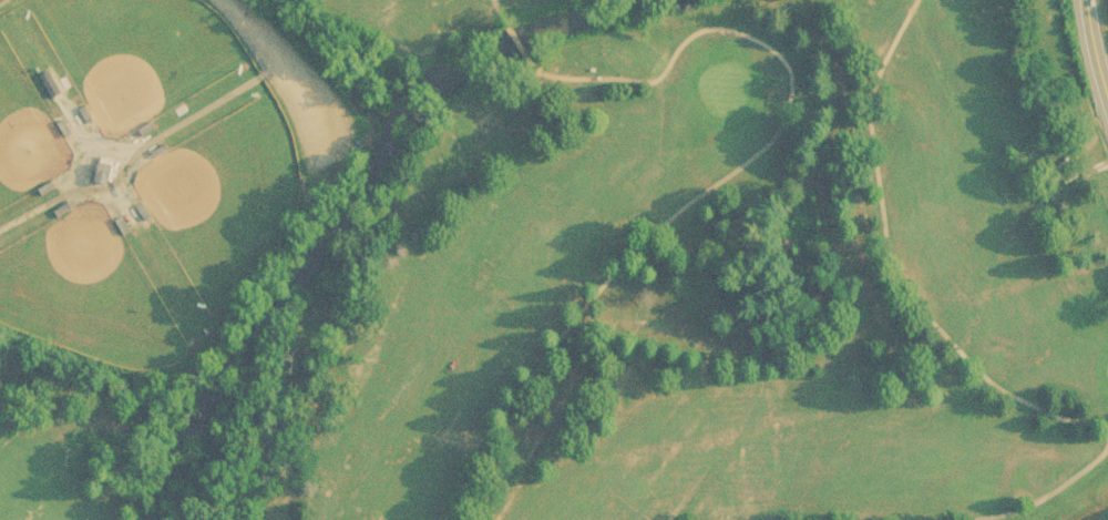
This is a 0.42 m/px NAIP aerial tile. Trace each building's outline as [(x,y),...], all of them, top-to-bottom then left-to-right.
[(98,172),(110,177),(114,166),(101,161),(98,172)] [(101,180),(113,184),(117,173),(105,169),(101,180)]
